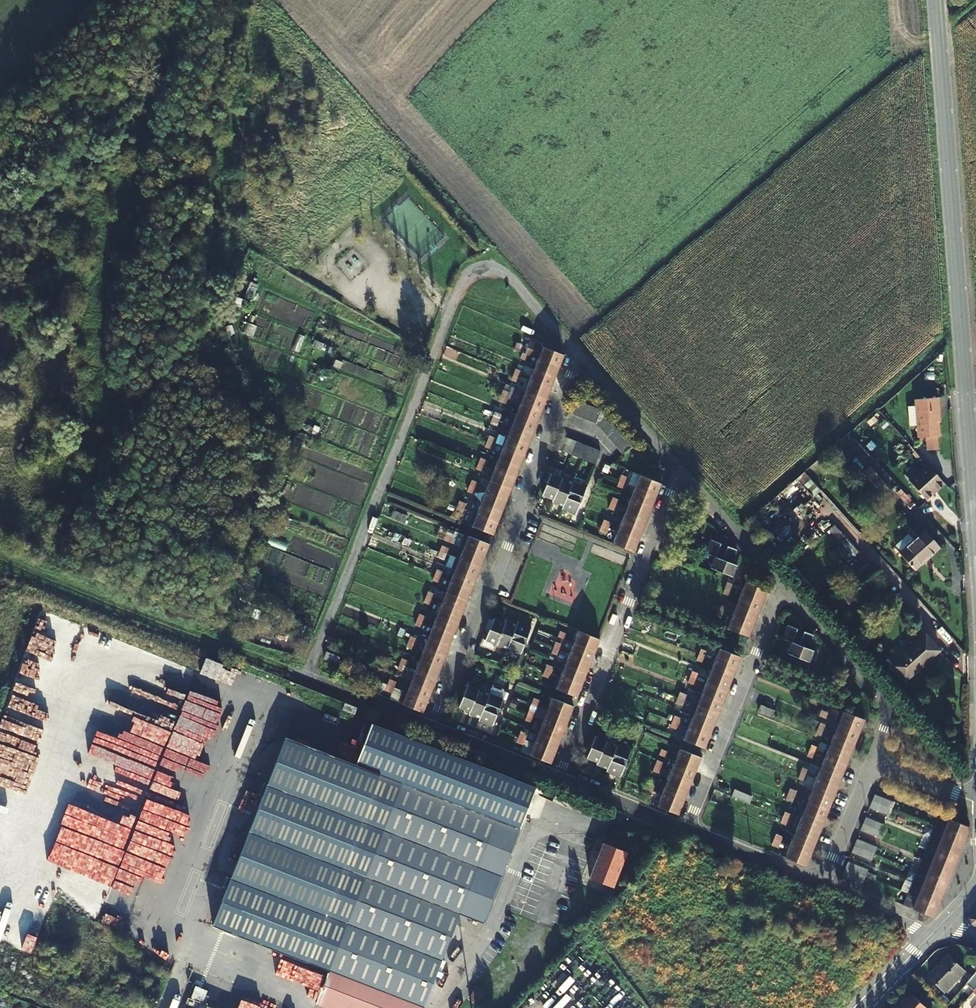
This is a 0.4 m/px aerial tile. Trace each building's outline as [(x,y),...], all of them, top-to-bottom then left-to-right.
[(538,358),(559,367),(563,355),(530,341),(525,353),(538,358)] [(529,381),(520,377),(512,375),(441,349),(437,359),(522,391),(525,392),(529,381)] [(555,377),(559,367),(538,358),(533,369),(555,377)] [(512,375),(520,377),(522,371),(515,368),(512,375)] [(555,377),(533,369),(529,381),(550,388),(555,377)] [(546,400),(550,388),(529,381),(525,392),(546,400)] [(541,411),(546,400),(525,392),(522,391),(517,402),(520,403),(541,411)] [(595,423),(621,454),(632,446),(601,411),(575,400),(570,414),(595,423)] [(938,411),(940,411),(939,400),(916,402),(919,440),(928,439),(937,438),(940,438),(938,411)] [(537,423),(541,411),(520,403),(516,414),(537,423)] [(533,433),(537,423),(516,414),(513,413),(509,424),(533,433)] [(507,436),(528,444),(533,433),(509,424),(504,435),(507,436)] [(524,455),(528,444),(507,436),(503,447),(524,455)] [(600,452),(561,436),(556,449),(594,465),(600,452)] [(937,438),(928,439),(929,449),(938,449),(937,438)] [(519,467),(524,455),(503,447),(498,459),(519,467)] [(480,457),(478,463),(485,466),(487,460),(480,457)] [(515,477),(519,467),(498,459),(494,469),(515,477)] [(485,466),(478,463),(476,469),(483,471),(485,466)] [(873,465),(862,471),(869,483),(880,477),(873,465)] [(946,484),(929,465),(909,483),(928,504),(934,497),(933,496),(946,484)] [(511,489),(515,477),(494,469),(490,481),(511,489)] [(560,477),(547,472),(543,482),(546,483),(542,495),(552,499),(560,477)] [(814,499),(822,491),(805,472),(797,479),(814,499)] [(634,487),(638,475),(632,473),(628,485),(634,487)] [(623,474),(620,480),(626,483),(629,476),(623,474)] [(656,494),(660,483),(639,475),(635,486),(656,494)] [(571,482),(560,477),(552,499),(551,501),(562,506),(571,482)] [(624,490),(626,483),(620,480),(617,487),(624,490)] [(468,487),(476,490),(478,484),(471,481),(468,487)] [(506,502),(511,489),(490,481),(485,493),(506,502)] [(585,487),(571,482),(562,506),(561,509),(575,514),(585,487)] [(651,506),(656,494),(635,486),(631,498),(651,506)] [(473,495),(476,490),(468,487),(466,493),(473,495)] [(481,504),(501,512),(506,502),(485,493),(481,504)] [(613,497),(610,503),(618,506),(620,500),(613,497)] [(651,506),(631,498),(626,509),(647,518),(651,506)] [(457,508),(464,510),(466,505),(460,502),(457,508)] [(618,506),(610,503),(608,509),(615,512),(618,506)] [(497,523),(501,512),(481,504),(477,515),(497,523)] [(647,518),(626,509),(622,520),(643,528),(647,518)] [(473,524),(472,526),(493,534),(497,523),(477,515),(474,514),(470,523),(473,524)] [(601,525),(609,528),(611,521),(604,518),(601,525)] [(622,520),(618,531),(639,539),(643,528),(622,520)] [(895,541),(893,543),(907,559),(933,536),(919,520),(908,530),(903,524),(890,535),(895,541)] [(609,528),(601,525),(599,532),(606,535),(609,528)] [(639,539),(618,531),(613,543),(634,551),(639,539)] [(444,541),(451,544),(454,537),(447,535),(444,541)] [(489,545),(468,537),(468,539),(464,537),(460,547),(463,548),(484,557),(489,545)] [(706,554),(713,557),(732,564),(737,550),(711,540),(706,554)] [(484,557),(463,548),(459,559),(480,568),(484,557)] [(447,555),(439,552),(438,557),(445,560),(447,555)] [(732,564),(713,557),(710,563),(713,564),(711,568),(733,576),(737,566),(732,564)] [(475,579),(480,568),(459,559),(456,558),(451,569),(454,571),(475,579)] [(436,570),(434,575),(442,578),(444,573),(436,570)] [(471,590),(475,579),(454,571),(450,581),(471,590)] [(442,578),(434,575),(432,581),(440,584),(442,578)] [(450,581),(446,593),(466,601),(471,590),(450,581)] [(766,590),(745,582),(741,594),(761,602),(766,590)] [(730,590),(724,588),(722,593),(728,596),(730,590)] [(425,598),(432,600),(434,595),(427,592),(425,598)] [(466,601),(446,593),(441,604),(462,612),(466,601)] [(757,613),(761,602),(741,594),(736,605),(757,613)] [(430,606),(432,600),(425,598),(423,603),(430,606)] [(718,603),(716,609),(722,612),(725,605),(718,603)] [(458,623),(462,612),(441,604),(437,615),(458,623)] [(732,616),(752,624),(757,613),(736,605),(732,616)] [(720,618),(722,612),(716,609),(713,616),(720,618)] [(453,634),(458,623),(437,615),(433,626),(453,634)] [(748,636),(752,624),(732,616),(727,628),(748,636)] [(503,623),(493,619),(488,630),(486,629),(481,640),(494,645),(503,623)] [(494,645),(505,649),(514,624),(504,621),(503,623),(494,645)] [(514,624),(505,649),(518,654),(529,627),(515,622),(514,624)] [(781,639),(788,641),(808,649),(808,648),(813,635),(787,625),(781,639)] [(428,637),(449,646),(453,634),(433,626),(428,637)] [(560,630),(558,637),(565,639),(568,633),(560,630)] [(595,651),(599,640),(578,632),(574,643),(595,651)] [(410,636),(407,642),(415,644),(417,639),(410,636)] [(445,656),(449,646),(428,637),(424,648),(445,656)] [(924,638),(891,670),(906,686),(939,653),(924,638)] [(808,649),(788,641),(786,648),(788,649),(787,652),(809,661),(813,650),(808,648),(808,649)] [(415,644),(407,642),(405,647),(413,650),(415,644)] [(556,642),(553,648),(560,651),(563,645),(556,642)] [(569,654),(590,663),(595,651),(574,643),(569,654)] [(424,648),(420,659),(440,668),(445,656),(424,648)] [(560,651),(553,648),(551,654),(558,657),(560,651)] [(697,654),(704,657),(706,652),(700,649),(697,654)] [(739,657),(719,650),(714,661),(735,669),(739,657)] [(326,652),(324,657),(336,662),(338,656),(326,652)] [(586,674),(590,663),(569,654),(565,665),(586,674)] [(704,657),(697,654),(695,660),(702,663),(704,657)] [(399,664),(406,667),(408,662),(401,659),(399,664)] [(440,668),(420,659),(415,671),(436,679),(440,668)] [(730,680),(735,669),(714,661),(710,672),(730,680)] [(404,672),(406,667),(399,664),(397,669),(404,672)] [(544,671),(551,673),(554,667),(547,664),(544,671)] [(565,665),(561,677),(582,685),(586,674),(565,665)] [(692,670),(689,676),(696,679),(699,673),(692,670)] [(432,689),(436,679),(415,671),(411,681),(432,689)] [(551,673),(544,671),(542,677),(549,680),(551,673)] [(726,691),(730,680),(710,672),(706,683),(726,691)] [(260,693),(264,680),(248,676),(245,690),(260,693)] [(696,679),(689,676),(687,682),(694,685),(696,679)] [(582,685),(561,677),(556,688),(577,696),(582,685)] [(388,685),(395,688),(397,682),(390,679),(388,685)] [(427,701),(432,689),(411,681),(408,680),(404,691),(427,701)] [(706,683),(701,694),(722,702),(726,691),(706,683)] [(393,694),(395,688),(388,685),(386,691),(393,694)] [(477,690),(464,685),(460,694),(463,695),(458,707),(469,711),(477,690)] [(488,694),(477,690),(469,711),(468,714),(479,718),(488,694)] [(427,701),(404,691),(399,703),(423,713),(427,701)] [(678,698),(684,700),(686,694),(680,692),(678,698)] [(722,702),(701,694),(698,693),(694,704),(717,713),(722,702)] [(502,700),(488,694),(479,718),(477,721),(491,727),(502,700)] [(534,698),(532,704),(538,706),(540,701),(534,698)] [(681,706),(684,700),(678,698),(675,704),(681,706)] [(569,718),(573,707),(552,699),(548,710),(569,718)] [(689,715),(692,717),(713,725),(717,713),(694,704),(689,715)] [(771,717),(774,710),(760,704),(757,711),(771,717)] [(529,709),(527,715),(534,718),(536,712),(529,709)] [(543,722),(564,730),(569,718),(548,710),(543,722)] [(822,710),(820,715),(826,718),(829,713),(822,710)] [(863,720),(843,712),(842,714),(839,712),(835,722),(838,723),(858,732),(863,720)] [(673,714),(671,721),(678,724),(680,717),(673,714)] [(531,725),(534,718),(527,715),(524,722),(531,725)] [(713,725),(692,717),(688,728),(709,736),(713,725)] [(675,730),(678,724),(671,721),(668,728),(675,730)] [(539,732),(560,741),(564,730),(543,722),(539,732)] [(820,722),(817,728),(824,731),(826,725),(820,722)] [(838,723),(834,735),(854,743),(858,732),(838,723)] [(424,1005),(458,914),(485,924),(522,825),(537,786),(371,724),(356,763),(285,737),(214,926),(424,1005)] [(709,736),(688,728),(683,739),(704,747),(709,736)] [(824,731),(817,728),(815,734),(822,736),(824,731)] [(521,731),(519,737),(525,740),(528,734),(521,731)] [(535,743),(556,751),(560,741),(539,732),(535,743)] [(607,741),(593,735),(589,744),(591,745),(586,757),(598,762),(607,741)] [(834,735),(830,746),(850,754),(854,743),(834,735)] [(525,740),(519,737),(517,743),(523,745),(525,740)] [(618,745),(607,741),(598,762),(597,765),(608,769),(618,745)] [(551,764),(556,751),(535,743),(530,756),(551,764)] [(631,750),(618,745),(608,769),(607,772),(621,777),(631,750)] [(811,745),(809,750),(815,753),(817,747),(811,745)] [(850,754),(830,746),(825,757),(845,765),(850,754)] [(658,755),(665,758),(667,752),(660,749),(658,755)] [(695,770),(700,758),(679,750),(674,762),(695,770)] [(815,753),(809,750),(806,756),(813,758),(815,753)] [(845,765),(825,757),(821,768),(841,776),(845,765)] [(656,758),(653,765),(661,768),(663,761),(656,758)] [(670,772),(691,780),(695,770),(674,762),(670,772)] [(658,775),(661,768),(653,765),(651,772),(658,775)] [(821,768),(816,779),(837,787),(841,776),(821,768)] [(687,791),(691,780),(670,772),(666,783),(687,791)] [(806,775),(800,773),(798,778),(804,781),(806,775)] [(837,787),(816,779),(812,790),(832,799),(837,787)] [(186,830),(198,793),(158,781),(143,827),(166,834),(169,825),(186,830)] [(645,788),(651,790),(654,784),(647,781),(645,788)] [(687,791),(666,783),(662,794),(683,803),(687,791)] [(651,790),(645,788),(642,794),(649,797),(651,790)] [(729,796),(750,804),(752,798),(732,790),(729,796)] [(832,799),(812,790),(807,802),(828,810),(832,799)] [(678,815),(683,803),(662,794),(657,806),(678,815)] [(874,796),(872,801),(891,809),(894,804),(874,796)] [(828,810),(807,802),(804,800),(800,811),(803,813),(823,821),(828,810)] [(891,809),(872,801),(869,808),(889,816),(891,809)] [(784,812),(782,817),(789,820),(791,814),(784,812)] [(960,812),(956,821),(966,826),(970,816),(960,812)] [(819,832),(823,821),(803,813),(799,824),(819,832)] [(966,826),(956,821),(940,815),(935,827),(964,839),(969,827),(966,826)] [(789,820),(782,817),(780,823),(787,825),(789,820)] [(863,824),(882,831),(885,825),(866,818),(863,824)] [(799,824),(794,835),(815,843),(819,832),(799,824)] [(882,831),(863,824),(861,830),(880,838),(882,831)] [(964,839),(935,827),(931,838),(960,850),(964,839)] [(794,835),(790,846),(810,854),(815,843),(794,835)] [(648,836),(643,847),(653,851),(658,840),(648,836)] [(931,838),(926,849),(955,861),(960,850),(931,838)] [(778,847),(780,842),(773,839),(771,845),(778,847)] [(857,841),(854,846),(874,854),(876,848),(857,841)] [(604,845),(589,878),(613,888),(629,854),(604,845)] [(810,854),(790,846),(785,858),(806,866),(810,854)] [(874,854),(854,846),(852,852),(871,860),(874,854)] [(922,860),(951,872),(955,861),(926,849),(922,860)] [(946,883),(951,872),(922,860),(917,871),(946,883)] [(845,868),(864,876),(867,871),(848,863),(845,868)] [(862,882),(864,876),(845,868),(843,874),(862,882)] [(942,894),(946,883),(917,871),(913,882),(942,894)] [(121,872),(118,881),(147,891),(150,882),(121,872)] [(937,905),(942,894),(913,882),(908,893),(937,905)] [(908,893),(903,905),(933,917),(937,905),(908,893)] [(944,993),(957,979),(963,973),(963,972),(948,958),(929,978),(944,993)] [(424,1005),(330,970),(317,1004),(327,1007),(423,1007),(424,1005)] [(963,973),(957,979),(962,983),(967,977),(963,973)] [(971,978),(951,1002),(957,1007),(975,985),(975,982),(971,978)] [(144,995),(154,998),(156,991),(147,987),(144,995)] [(192,998),(202,1001),(205,991),(195,987),(192,998)] [(468,1000),(477,1006),(485,992),(476,987),(468,1000)] [(246,995),(229,989),(222,1007),(241,1007),(246,995)] [(968,1000),(973,1004),(975,1000),(975,990),(968,1000)] [(250,1007),(260,1007),(265,997),(256,993),(250,1007)] [(898,1002),(902,1005),(905,1007),(927,1007),(912,994),(907,998),(904,995),(898,1002)]
